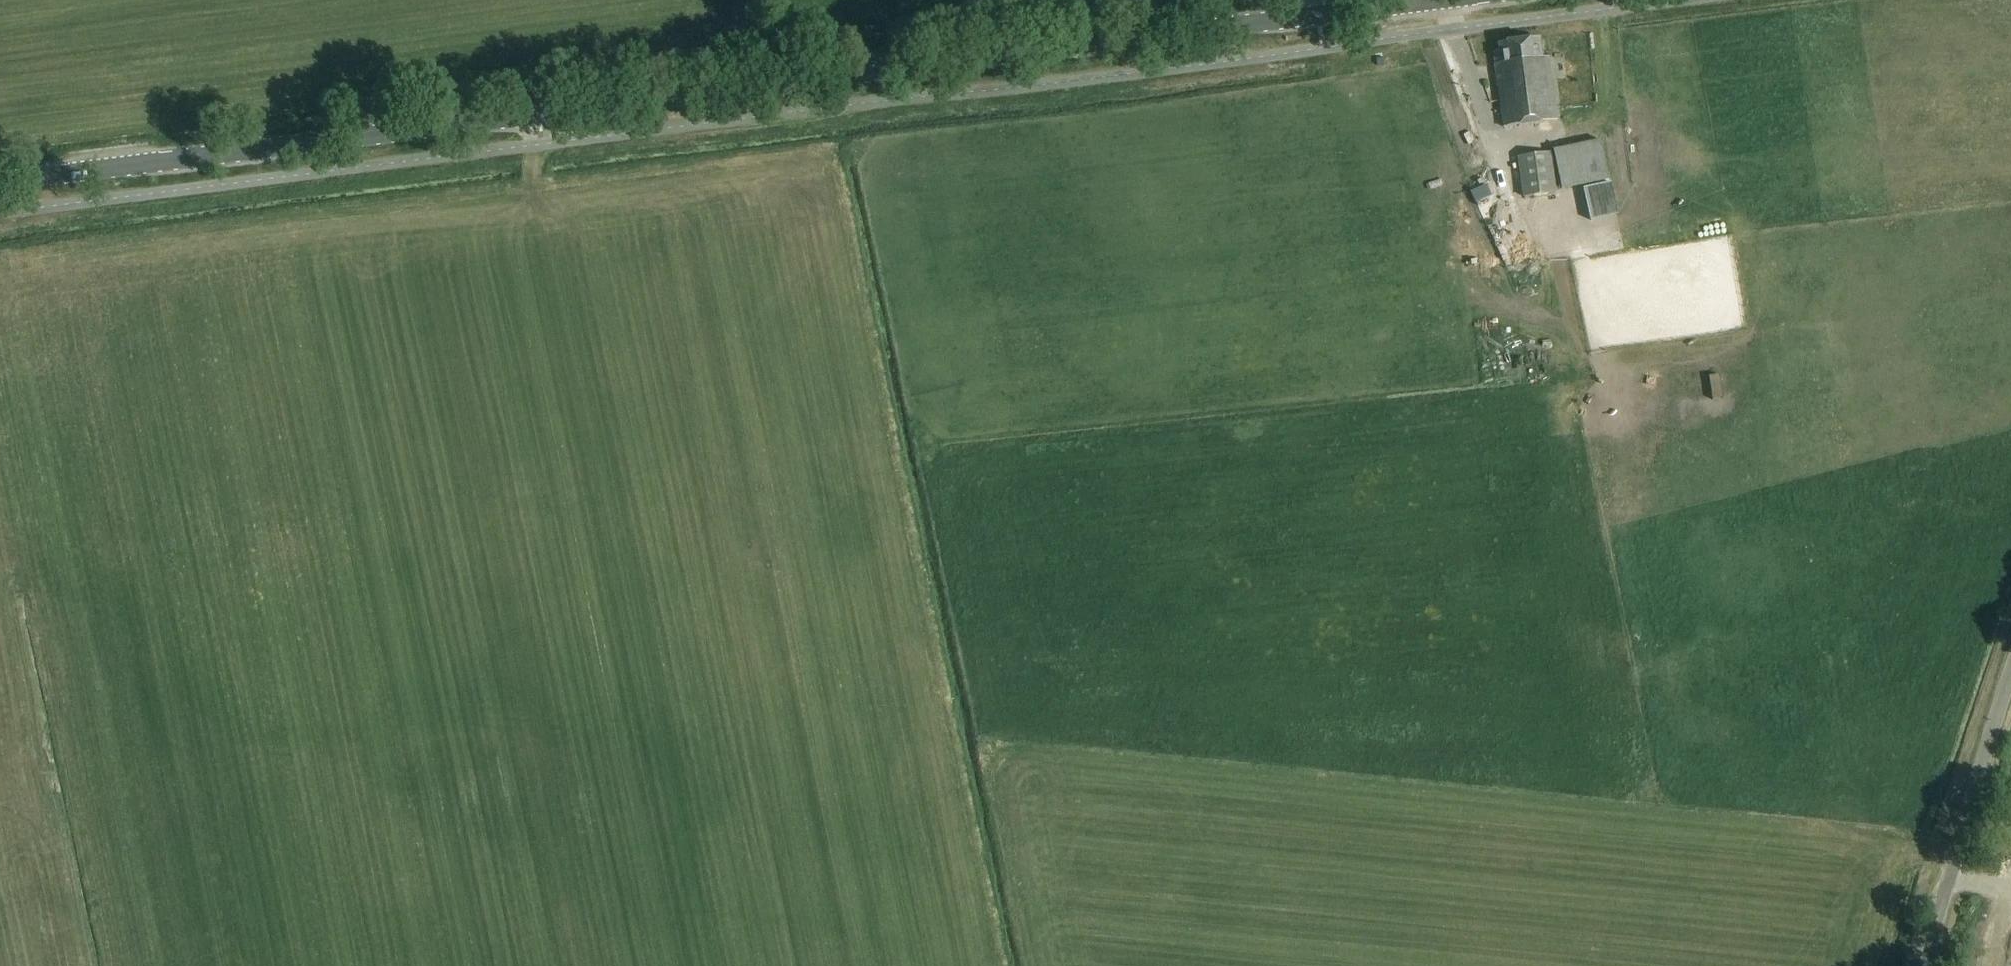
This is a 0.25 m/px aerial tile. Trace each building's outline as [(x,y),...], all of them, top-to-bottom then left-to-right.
[(1540,59),(1537,39),(1500,44),(1501,51),(1493,52),(1504,129),(1557,121),(1548,58),(1540,59)] [(1601,142),(1554,151),(1562,191),(1584,187),(1588,203),(1613,198),(1601,142)] [(1525,198),(1557,194),(1551,154),(1519,158),(1525,198)] [(1691,407),(1702,405),(1698,385),(1687,386),(1691,407)]
